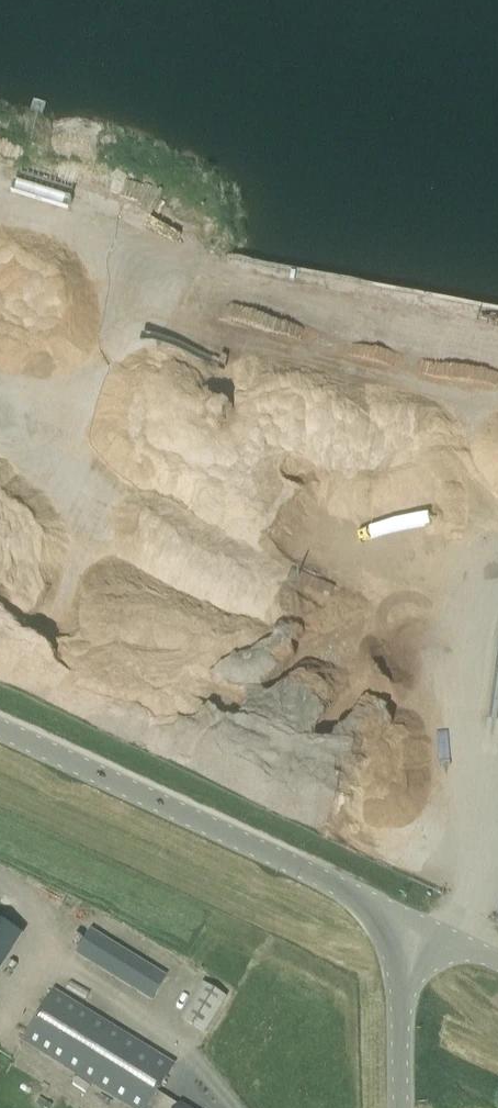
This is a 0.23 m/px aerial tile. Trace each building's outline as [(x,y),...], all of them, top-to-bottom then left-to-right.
[(66,530),(42,517),(0,590),(0,627),(8,632),(66,530)] [(22,935),(0,921),(0,972),(22,935)] [(166,977),(91,930),(75,954),(150,1001),(166,977)] [(225,1000),(202,986),(180,1020),(203,1035),(204,1033),(225,1000)] [(180,1105),(179,1107),(157,1093),(175,1065),(54,989),(20,1043),(125,1107),(185,1107),(180,1105)]
